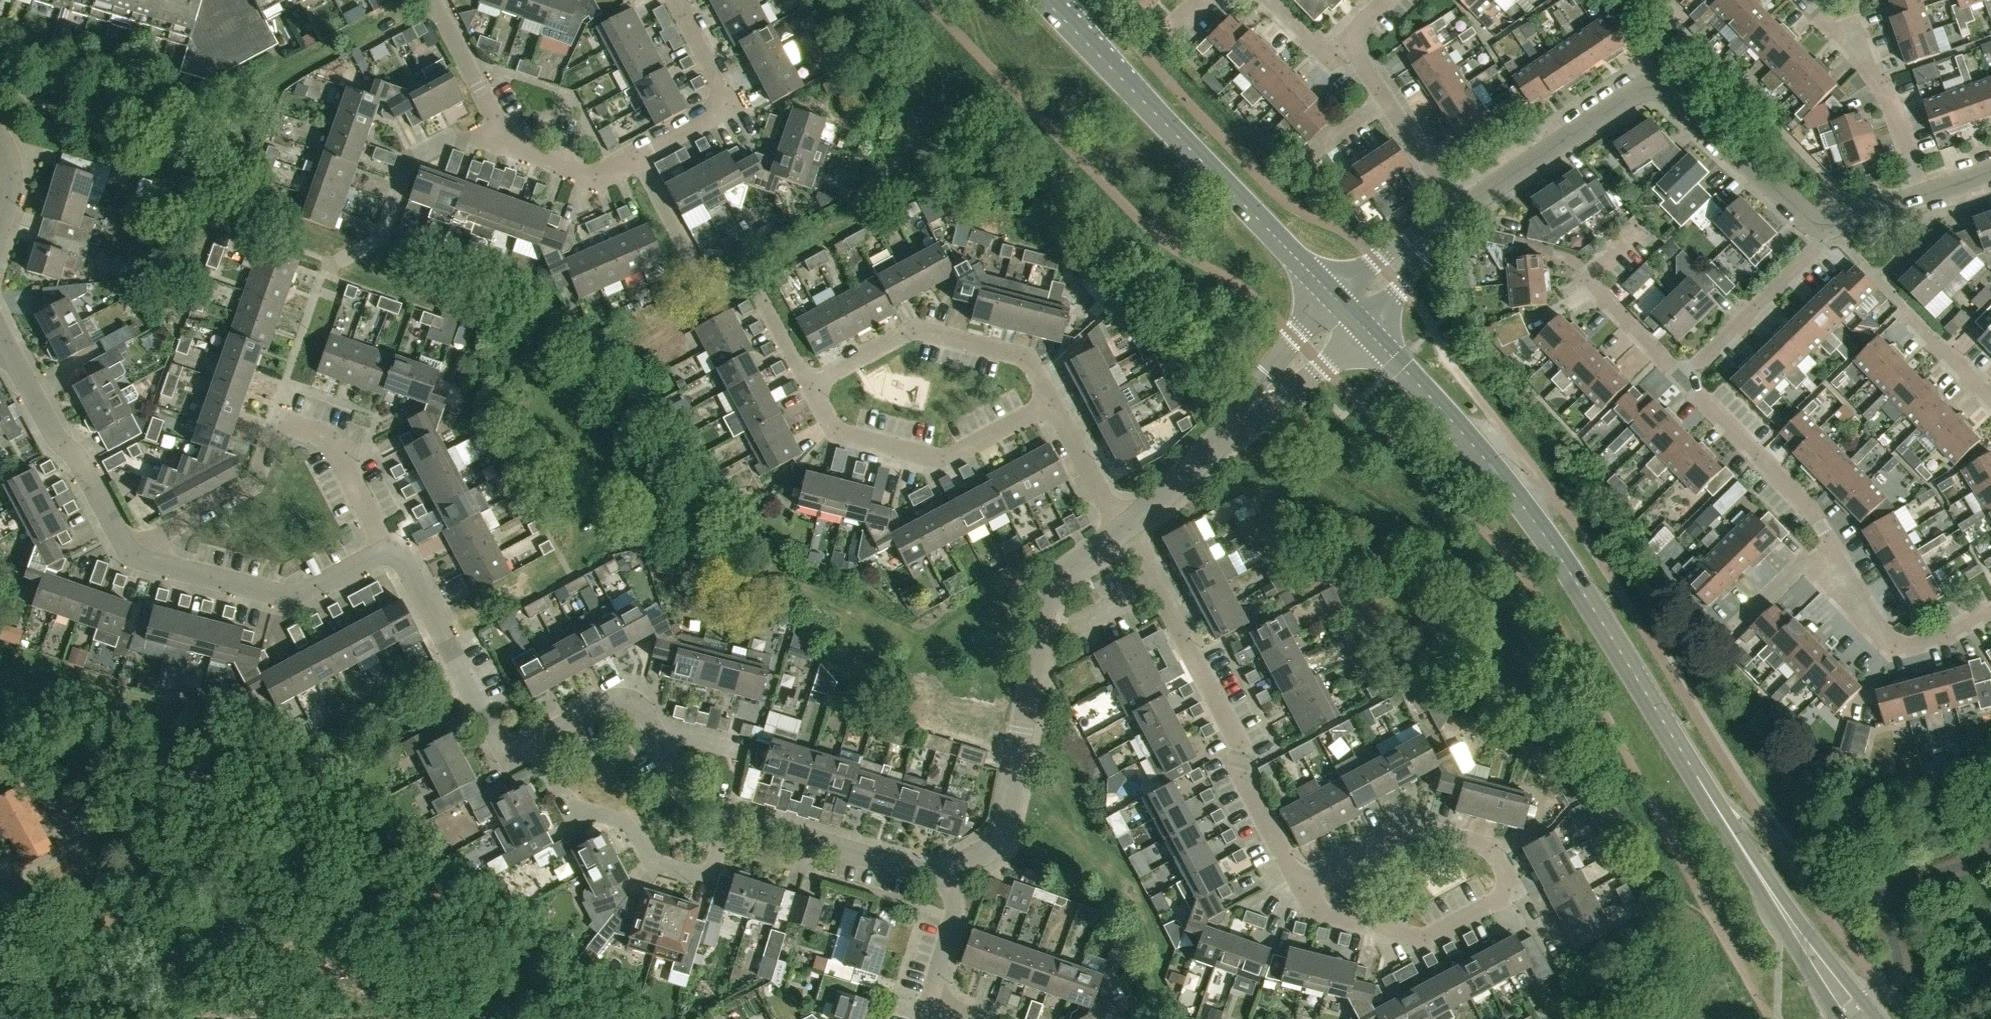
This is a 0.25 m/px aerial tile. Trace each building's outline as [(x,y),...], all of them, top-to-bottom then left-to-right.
[(54,6),(55,4),(70,9),(69,11),(187,47),(180,72),(209,81),(278,44),(266,21),(305,0),(33,0),(54,6)] [(479,3),(501,11),(505,0),(480,0),(479,3)] [(529,0),(505,0),(501,11),(522,19),(529,0)] [(553,0),(529,0),(522,19),(544,26),(553,0)] [(574,11),(578,1),(574,0),(553,0),(544,26),(541,36),(571,46),(583,21),(588,16),(574,11)] [(760,6),(756,0),(722,0),(713,5),(724,25),(760,6)] [(1142,9),(1151,0),(1154,4),(1158,0),(1133,0),(1142,9)] [(1343,0),(1295,0),(1294,1),(1314,21),(1328,8),(1331,11),(1343,0)] [(1495,1),(1495,0),(1460,0),(1489,29),(1495,23),(1484,12),(1495,1)] [(1753,0),(1719,0),(1709,9),(1701,17),(1707,23),(1718,12),(1729,23),(1753,0)] [(1719,0),(1707,0),(1703,3),(1709,9),(1719,0)] [(1770,17),(1760,6),(1764,3),(1761,0),(1753,0),(1729,23),(1740,35),(1728,46),(1734,52),(1770,17)] [(1925,8),(1922,0),(1891,0),(1893,6),(1888,7),(1892,19),(1925,8)] [(1985,0),(1984,0),(1958,0),(1961,6),(1965,19),(1967,24),(1976,21),(1970,5),(1985,0)] [(342,12),(348,23),(365,14),(359,3),(342,12)] [(663,5),(652,11),(657,21),(668,15),(663,5)] [(740,42),(770,26),(760,6),(724,25),(735,46),(740,43),(740,42)] [(1961,6),(1953,9),(1957,22),(1965,19),(1961,6)] [(608,47),(643,28),(632,8),(597,27),(608,47)] [(1895,43),(1932,30),(1925,8),(1892,19),(1897,32),(1892,34),(1895,43)] [(1560,9),(1554,13),(1562,26),(1569,22),(1560,9)] [(1594,24),(1616,57),(1624,52),(1622,48),(1634,39),(1615,10),(1594,24)] [(1453,11),(1443,17),(1447,23),(1457,17),(1453,11)] [(668,15),(657,21),(663,31),(674,25),(668,15)] [(811,17),(801,23),(806,33),(816,27),(811,17)] [(1224,55),(1249,31),(1240,22),(1237,25),(1228,17),(1196,49),(1202,55),(1214,44),(1224,55)] [(1415,66),(1443,47),(1435,34),(1448,25),(1447,23),(1443,17),(1405,43),(1412,53),(1408,55),(1415,66)] [(1763,58),(1791,30),(1784,23),(1780,27),(1770,17),(1734,52),(1740,58),(1752,47),(1763,58)] [(1965,19),(1957,22),(1963,37),(1970,35),(1967,24),(1965,19)] [(422,22),(412,27),(418,38),(428,32),(422,22)] [(1571,40),(1574,37),(1578,35),(1569,22),(1562,26),(1571,40)] [(1608,63),(1616,57),(1594,24),(1578,35),(1574,37),(1594,66),(1606,58),(1608,63)] [(750,62),(781,46),(770,26),(740,42),(740,43),(750,62)] [(1478,33),(1474,26),(1461,35),(1465,42),(1478,33)] [(816,27),(806,33),(811,43),(822,37),(816,27)] [(618,68),(654,48),(643,28),(608,47),(618,68)] [(1520,28),(1514,33),(1523,47),(1530,42),(1520,28)] [(1768,86),(1804,51),(1794,41),(1798,37),(1791,30),(1763,58),(1773,69),(1762,80),(1768,86)] [(1932,30),(1895,43),(1898,52),(1903,51),(1908,65),(1940,54),(1932,30)] [(1241,72),(1269,45),(1263,38),(1259,41),(1249,31),(1224,55),(1213,66),(1219,72),(1230,61),(1241,72)] [(316,42),(315,41),(311,33),(301,39),(304,44),(305,46),(306,48),(310,45),(316,42)] [(402,33),(392,38),(397,49),(407,43),(402,33)] [(480,35),(476,47),(486,50),(490,39),(480,35)] [(679,35),(668,41),(674,51),(684,45),(679,35)] [(65,41),(54,37),(52,47),(51,47),(62,50),(65,41)] [(1582,74),(1594,66),(1574,37),(1571,40),(1555,51),(1577,84),(1585,79),(1582,74)] [(490,39),(486,50),(498,54),(502,43),(490,39)] [(1246,101),(1282,65),(1272,55),(1276,51),(1269,45),(1241,72),(1252,83),(1240,94),(1246,101)] [(761,83),(792,66),(781,46),(750,62),(761,83)] [(812,55),(817,64),(832,56),(828,49),(827,47),(820,51),(812,55)] [(1424,89),(1457,67),(1443,47),(1415,66),(1423,78),(1418,81),(1424,89)] [(634,85),(665,68),(654,48),(618,68),(629,88),(635,85),(634,85)] [(1568,89),(1577,84),(1555,51),(1535,64),(1554,93),(1566,85),(1568,89)] [(1796,92),(1824,64),(1818,57),(1814,61),(1804,51),(1768,86),(1774,92),(1785,81),(1796,92)] [(351,53),(340,59),(345,67),(355,62),(351,53)] [(679,61),(684,71),(695,65),(690,55),(679,61)] [(1963,55),(1956,57),(1961,72),(1968,70),(1963,55)] [(823,64),(828,74),(838,68),(833,58),(823,64)] [(1554,93),(1535,64),(1522,73),(1513,59),(1505,65),(1518,84),(1527,97),(1531,102),(1541,96),(1543,100),(1554,93)] [(520,60),(516,71),(526,75),(530,63),(520,60)] [(443,111),(464,100),(443,61),(422,72),(427,81),(443,111)] [(530,63),(526,75),(537,79),(541,67),(530,63)] [(1824,64),(1796,92),(1807,103),(1796,115),(1802,121),(1838,86),(1827,75),(1831,71),(1824,64)] [(1275,106),(1303,79),(1296,72),(1292,76),(1282,65),(1246,101),(1252,107),(1264,95),(1275,106)] [(792,66),(761,83),(772,103),(803,87),(792,66)] [(1494,66),(1481,75),(1485,81),(1499,72),(1494,66)] [(1470,87),(1468,83),(1457,67),(1424,89),(1429,97),(1434,94),(1441,106),(1470,87)] [(1920,67),(1913,70),(1918,85),(1926,82),(1920,67)] [(645,105),(676,89),(665,68),(634,85),(635,85),(645,105)] [(1961,72),(1966,87),(1970,86),(1981,119),(1990,115),(1990,79),(1974,85),(1968,70),(1961,72)] [(844,71),(833,76),(840,89),(851,83),(844,71)] [(1201,78),(1207,84),(1210,87),(1217,81),(1214,78),(1208,72),(1202,78),(1201,78)] [(690,81),(695,91),(706,85),(700,75),(690,81)] [(1468,83),(1470,87),(1472,90),(1485,81),(1481,75),(1468,83)] [(1280,135),(1291,124),(1316,100),(1306,89),(1310,86),(1303,79),(1275,106),(1285,117),(1274,129),(1280,135)] [(407,91),(376,80),(370,96),(370,97),(380,100),(379,101),(385,102),(387,103),(395,119),(415,108),(416,108),(407,91)] [(423,122),(443,111),(427,81),(407,91),(416,108),(415,108),(417,112),(423,122)] [(295,94),(305,98),(307,93),(309,86),(299,83),(297,88),(295,94)] [(1527,97),(1518,84),(1512,88),(1521,102),(1527,97)] [(1966,87),(1947,94),(1960,131),(1969,128),(1968,123),(1981,119),(1970,86),(1966,87)] [(1483,107),(1472,90),(1470,87),(1441,106),(1449,118),(1445,120),(1450,129),(1483,107)] [(370,97),(370,96),(347,88),(339,110),(372,121),(379,101),(380,100),(370,97)] [(1846,96),(1837,88),(1831,93),(1840,102),(1846,96)] [(656,126),(687,109),(676,89),(645,105),(656,126)] [(1947,94),(1924,102),(1935,135),(1949,130),(1951,135),(1960,131),(1947,94)] [(1843,106),(1833,96),(1826,103),(1836,113),(1843,106)] [(1316,100),(1291,124),(1302,135),(1290,146),(1297,152),(1330,121),(1321,112),(1325,108),(1316,100)] [(394,122),(395,119),(387,103),(385,102),(381,113),(384,118),(394,122)] [(607,111),(603,103),(595,107),(599,116),(607,111)] [(1483,107),(1450,129),(1456,137),(1460,134),(1468,146),(1497,127),(1483,107)] [(785,131),(818,143),(825,120),(793,109),(785,131)] [(364,143),(372,121),(339,110),(332,132),(364,143)] [(413,128),(423,122),(417,112),(407,118),(413,128)] [(1841,145),(1873,133),(1869,122),(1865,123),(1861,112),(1818,126),(1826,150),(1841,144),(1841,145)] [(770,114),(766,125),(777,128),(781,118),(770,114)] [(1652,121),(1617,145),(1632,168),(1630,169),(1634,175),(1653,162),(1660,170),(1668,163),(1681,150),(1669,137),(1665,140),(1652,121)] [(766,125),(762,135),(774,139),(777,128),(766,125)] [(810,164),(818,143),(785,131),(777,153),(810,164)] [(357,164),(364,143),(332,132),(324,152),(324,153),(357,164)] [(1873,133),(1841,145),(1846,159),(1831,164),(1834,173),(1877,158),(1873,146),(1877,145),(1873,133)] [(705,137),(695,142),(700,153),(710,147),(705,137)] [(1369,150),(1391,183),(1404,174),(1413,187),(1420,182),(1392,140),(1380,149),(1377,144),(1369,150)] [(268,146),(265,156),(276,160),(280,150),(268,146)] [(376,147),(372,158),(383,162),(387,151),(376,147)] [(684,147),(675,153),(680,163),(690,158),(684,147)] [(453,149),(449,160),(460,164),(464,153),(453,149)] [(304,170),(311,173),(349,186),(357,164),(324,153),(324,152),(319,150),(314,163),(307,161),(304,170)] [(1378,191),(1391,183),(1369,150),(1361,155),(1364,159),(1352,167),(1371,196),(1380,210),(1387,205),(1378,191)] [(1687,157),(1681,150),(1668,163),(1674,170),(1654,189),(1666,202),(1662,206),(1683,227),(1691,219),(1713,197),(1699,183),(1709,173),(1690,154),(1687,157)] [(387,151),(383,162),(393,166),(398,154),(387,151)] [(734,166),(732,162),(727,152),(706,163),(722,193),(742,183),(734,166)] [(763,171),(765,172),(768,161),(766,156),(756,152),(754,155),(763,171)] [(818,167),(810,164),(777,153),(770,174),(779,177),(779,178),(810,189),(818,167)] [(770,174),(765,172),(763,171),(754,155),(734,166),(742,183),(774,194),(779,178),(779,177),(770,174)] [(265,156),(261,167),(272,171),(276,160),(265,156)] [(52,192),(85,202),(89,189),(104,193),(111,168),(78,158),(74,171),(59,167),(52,192)] [(664,159),(654,164),(660,174),(669,169),(664,159)] [(449,160),(445,171),(457,175),(460,164),(449,160)] [(483,164),(472,160),(468,172),(479,175),(483,164)] [(727,202),(722,193),(706,163),(686,174),(702,204),(707,213),(727,202)] [(1358,205),(1371,196),(1352,167),(1342,174),(1344,178),(1334,185),(1360,223),(1367,218),(1358,205)] [(431,208),(443,175),(421,168),(409,200),(431,208)] [(504,171),(494,168),(489,179),(500,183),(504,171)] [(1582,224),(1603,210),(1607,215),(1617,208),(1602,184),(1591,191),(1577,171),(1556,185),(1576,215),(1582,224)] [(342,208),(349,186),(311,173),(303,194),(342,208)] [(682,215),(702,204),(686,174),(665,185),(682,215)] [(453,216),(464,183),(443,175),(431,208),(453,216)] [(526,179),(515,175),(511,186),(522,190),(526,179)] [(472,230),(486,190),(464,183),(453,216),(450,222),(472,230)] [(547,187),(536,183),(533,194),(543,198),(547,187)] [(1582,224),(1576,215),(1556,185),(1534,199),(1544,214),(1531,222),(1528,238),(1555,245),(1558,237),(1582,224)] [(253,189),(249,200),(261,204),(264,193),(253,189)] [(492,240),(496,231),(507,198),(486,190),(472,230),(471,233),(492,240)] [(81,215),(85,202),(52,192),(44,217),(59,222),(55,235),(88,245),(96,220),(81,215)] [(816,199),(820,207),(836,198),(818,192),(816,199)] [(342,208),(303,194),(295,216),(334,230),(342,208)] [(1726,214),(1721,208),(1724,202),(1716,194),(1713,197),(1691,219),(1703,231),(1713,221),(1734,241),(1759,216),(1742,198),(1726,214)] [(925,196),(915,202),(921,212),(931,207),(925,196)] [(517,238),(529,205),(507,198),(496,231),(517,238)] [(142,208),(133,205),(130,214),(140,217),(142,208)] [(545,228),(547,224),(551,213),(529,205),(517,238),(538,246),(539,246),(545,228)] [(627,205),(616,210),(621,221),(631,216),(627,205)] [(895,213),(900,223),(910,218),(905,207),(895,213)] [(551,213),(547,224),(558,228),(561,217),(551,213)] [(890,229),(900,223),(895,213),(885,218),(890,229)] [(1990,250),(1990,213),(1974,219),(1977,226),(1956,234),(1977,255),(1986,252),(1990,250)] [(595,219),(600,230),(611,225),(606,214),(595,219)] [(1761,218),(1759,216),(1734,241),(1748,257),(1747,258),(1756,267),(1767,256),(1761,250),(1777,234),(1779,231),(1779,228),(1767,215),(1764,215),(1761,218)] [(589,234),(600,230),(595,219),(585,223),(589,234)] [(626,233),(643,271),(664,261),(648,224),(626,233)] [(767,233),(762,225),(756,229),(760,237),(767,233)] [(567,236),(545,228),(539,246),(538,246),(552,276),(567,270),(568,269),(564,260),(562,255),(561,252),(567,236)] [(854,234),(860,245),(870,239),(864,229),(854,234)] [(1513,248),(1513,247),(1516,236),(1487,229),(1484,241),(1488,242),(1513,248)] [(1977,255),(1956,234),(1953,231),(1935,248),(1960,273),(1978,256),(1977,255)] [(214,244),(225,248),(227,249),(231,237),(218,232),(214,244)] [(622,280),(643,271),(626,233),(606,242),(622,280)] [(737,246),(731,234),(721,239),(727,251),(737,246)] [(850,250),(860,245),(854,234),(844,240),(850,250)] [(90,245),(88,245),(55,235),(51,249),(36,244),(28,271),(60,280),(64,266),(82,271),(90,245)] [(561,252),(562,255),(571,251),(574,244),(570,235),(567,236),(561,252)] [(421,238),(413,236),(411,241),(409,247),(417,249),(419,244),(421,238)] [(439,254),(440,251),(443,244),(432,241),(430,248),(429,249),(429,250),(439,254)] [(601,289),(622,280),(606,242),(585,251),(601,289)] [(1518,248),(1513,247),(1513,248),(1488,242),(1487,247),(1501,270),(1509,269),(1510,284),(1551,280),(1550,270),(1545,271),(1543,256),(1519,258),(1518,248)] [(949,266),(950,265),(938,243),(918,255),(934,285),(953,275),(954,274),(949,266)] [(1015,247),(1003,243),(1000,255),(1012,258),(1015,247)] [(1594,243),(1582,251),(1595,254),(1599,250),(1594,243)] [(214,244),(210,255),(221,259),(225,248),(214,244)] [(242,266),(252,270),(291,283),(298,261),(260,248),(256,259),(246,255),(242,266)] [(1943,290),(1960,273),(1935,248),(1918,265),(1943,290)] [(1032,264),(1036,252),(1025,249),(1021,261),(1032,264)] [(814,256),(820,266),(830,261),(824,250),(814,256)] [(579,298),(601,289),(585,251),(564,260),(568,269),(567,270),(579,298)] [(1717,285),(1703,271),(1691,258),(1684,251),(1678,256),(1678,283),(1682,287),(1672,296),(1699,323),(1717,305),(1700,287),(1702,285),(1709,292),(1717,285)] [(1036,252),(1032,264),(1043,267),(1047,255),(1036,252)] [(210,255),(206,266),(217,270),(221,259),(210,255)] [(914,296),(897,265),(892,255),(872,265),(878,276),(894,307),(894,306),(914,296)] [(914,296),(934,285),(918,255),(897,265),(914,296)] [(1058,258),(1047,255),(1044,267),(1055,270),(1058,258)] [(810,272),(820,266),(814,256),(804,261),(810,272)] [(484,267),(505,274),(508,265),(487,257),(484,267)] [(980,287),(971,269),(965,257),(950,265),(949,266),(954,274),(953,275),(957,282),(953,299),(975,304),(975,305),(980,287)] [(1703,271),(1717,285),(1727,295),(1736,286),(1713,262),(1703,271)] [(993,326),(1005,281),(985,276),(979,264),(971,269),(980,287),(975,305),(975,304),(971,320),(993,326)] [(1925,307),(1943,290),(1918,265),(1901,282),(1925,307)] [(1623,286),(1633,296),(1653,276),(1643,266),(1623,286)] [(1836,280),(1860,304),(1871,294),(1882,305),(1889,299),(1857,266),(1848,275),(1845,271),(1836,280)] [(283,305),(291,283),(252,270),(245,291),(283,305)] [(783,272),(773,278),(779,288),(789,283),(783,272)] [(1476,287),(1476,275),(1463,276),(1464,288),(1476,287)] [(897,312),(894,306),(894,307),(878,276),(857,287),(876,323),(897,312)] [(1551,280),(1510,284),(1513,308),(1548,305),(1546,290),(1551,289),(1551,280)] [(1871,316),(1860,304),(1836,280),(1826,290),(1822,286),(1815,293),(1843,321),(1854,310),(1865,322),(1871,316)] [(1015,332),(1024,298),(1027,286),(1005,281),(993,326),(1015,332)] [(1060,297),(1061,293),(1063,285),(1052,282),(1046,304),(1038,337),(1060,343),(1070,305),(1066,299),(1060,297)] [(68,299),(79,293),(87,289),(87,284),(43,288),(44,301),(48,309),(44,311),(41,310),(38,311),(35,313),(34,317),(34,321),(36,324),(41,326),(48,339),(80,321),(68,299)] [(344,296),(354,300),(358,288),(348,285),(344,296)] [(198,287),(195,298),(206,302),(210,291),(198,287)] [(856,334),(876,323),(857,287),(837,298),(856,334)] [(1980,309),(1990,298),(1990,290),(1988,287),(1973,301),(1980,309)] [(276,326),(283,305),(245,291),(237,313),(276,326)] [(1107,292),(1095,303),(1087,309),(1096,319),(1115,302),(1107,292)] [(1832,332),(1843,321),(1815,293),(1808,300),(1812,303),(1802,313),(1837,349),(1843,344),(1832,332)] [(381,296),(377,308),(388,311),(392,300),(381,296)] [(1680,341),(1699,323),(1672,296),(1653,314),(1680,341)] [(195,298),(191,309),(202,313),(206,302),(195,298)] [(836,344),(856,334),(837,298),(817,308),(836,344)] [(1046,304),(1024,298),(1015,332),(1038,337),(1046,304)] [(392,300),(388,311),(398,315),(402,304),(392,300)] [(743,315),(754,310),(748,300),(738,305),(743,315)] [(1976,322),(1987,333),(1979,340),(1990,352),(1990,307),(1976,322)] [(815,355),(836,344),(817,308),(796,319),(815,355)] [(706,349),(742,330),(731,309),(695,328),(706,349)] [(1953,336),(1960,328),(1971,318),(1964,310),(1945,328),(1953,336)] [(426,312),(422,323),(431,327),(435,315),(426,312)] [(431,327),(427,338),(448,345),(458,317),(444,312),(442,318),(445,319),(441,330),(431,327)] [(268,348),(276,326),(237,313),(230,334),(262,346),(268,348)] [(1499,337),(1526,324),(1521,313),(1493,325),(1499,337)] [(1831,355),(1837,349),(1802,313),(1792,323),(1788,320),(1781,327),(1809,355),(1820,344),(1831,355)] [(1650,314),(1645,319),(1652,326),(1657,321),(1650,314)] [(435,315),(431,327),(441,330),(445,319),(442,318),(435,315)] [(1553,358),(1582,329),(1575,322),(1571,326),(1561,315),(1524,351),(1530,357),(1542,346),(1553,358)] [(56,361),(59,359),(60,362),(93,344),(80,321),(48,339),(52,346),(49,347),(48,351),(52,359),(56,361)] [(754,336),(765,330),(759,321),(749,326),(754,336)] [(135,323),(129,326),(134,338),(141,334),(135,323)] [(1526,324),(1499,337),(1504,348),(1531,336),(1526,324)] [(99,340),(106,353),(125,343),(134,338),(129,326),(128,325),(99,340)] [(1797,366),(1809,355),(1781,327),(1774,333),(1778,337),(1767,347),(1803,383),(1809,377),(1797,366)] [(1558,386),(1595,350),(1585,340),(1588,336),(1582,329),(1553,358),(1564,369),(1552,380),(1558,386)] [(183,330),(179,341),(191,345),(195,334),(183,330)] [(747,353),(748,353),(753,350),(742,330),(706,349),(717,369),(747,353)] [(361,388),(375,349),(363,345),(367,335),(356,332),(353,341),(339,380),(361,388)] [(255,367),(262,346),(230,334),(222,356),(255,367)] [(339,380),(353,341),(331,334),(317,372),(339,380)] [(1138,351),(1149,345),(1143,335),(1133,341),(1138,351)] [(1872,378),(1900,350),(1893,344),(1890,347),(1879,336),(1855,361),(1872,378)] [(191,345),(179,341),(176,352),(187,356),(191,345)] [(765,357),(776,351),(770,341),(760,347),(765,357)] [(86,409),(119,391),(113,381),(124,375),(125,371),(120,362),(125,360),(122,354),(127,351),(128,348),(125,343),(106,353),(94,360),(100,372),(74,387),(86,409)] [(1149,345),(1138,351),(1143,361),(1154,355),(1149,345)] [(1075,385),(1106,368),(1095,347),(1063,364),(1075,385)] [(1797,389),(1803,383),(1767,347),(1757,357),(1754,353),(1747,360),(1774,388),(1785,378),(1797,389)] [(385,390),(396,357),(375,349),(361,388),(383,395),(385,390)] [(1586,392),(1615,364),(1608,357),(1605,360),(1595,350),(1558,386),(1564,392),(1575,381),(1586,392)] [(1889,395),(1913,371),(1903,361),(1907,357),(1900,350),(1872,378),(1886,393),(1889,395)] [(758,373),(748,353),(747,353),(717,369),(727,389),(758,373)] [(418,364),(406,397),(427,404),(428,404),(430,395),(431,395),(439,372),(443,362),(421,354),(418,364)] [(247,389),(255,367),(222,356),(215,377),(247,389)] [(406,397),(418,364),(396,357),(385,390),(406,397)] [(1763,399),(1774,388),(1747,360),(1740,367),(1743,371),(1733,381),(1768,417),(1774,411),(1763,399)] [(776,376),(786,371),(781,361),(770,366),(776,376)] [(172,363),(168,373),(180,377),(183,367),(172,363)] [(1615,364),(1586,392),(1597,403),(1586,414),(1592,421),(1629,385),(1618,374),(1622,371),(1615,364)] [(1086,405),(1117,388),(1106,368),(1075,385),(1086,405)] [(1905,413),(1934,385),(1927,378),(1923,382),(1913,371),(1889,395),(1892,398),(1905,413)] [(168,373),(164,384),(176,388),(180,377),(168,373)] [(738,409),(769,393),(758,373),(727,389),(738,409)] [(1846,379),(1841,374),(1829,385),(1835,391),(1846,379)] [(1160,391),(1170,386),(1165,376),(1154,381),(1160,391)] [(240,410),(247,389),(215,377),(207,399),(240,410)] [(682,379),(676,382),(679,389),(686,385),(682,379)] [(786,396),(797,391),(792,381),(781,387),(786,396)] [(110,426),(120,445),(142,433),(126,404),(136,399),(136,391),(132,384),(119,391),(86,409),(89,416),(87,417),(85,421),(91,431),(95,432),(97,431),(98,432),(110,426)] [(164,384),(161,395),(172,399),(176,388),(164,384)] [(1922,430),(1947,406),(1937,395),(1941,392),(1934,385),(1905,413),(1920,427),(1922,430)] [(1170,386),(1160,391),(1170,412),(1181,406),(1170,386)] [(1631,426),(1656,401),(1647,392),(1644,396),(1635,387),(1602,419),(1608,426),(1620,415),(1631,426)] [(1097,425),(1128,408),(1117,388),(1086,405),(1097,425)] [(780,413),(769,393),(738,409),(724,417),(735,436),(743,432),(749,429),(780,413)] [(1886,393),(1875,404),(1877,407),(1880,409),(1892,398),(1889,395),(1886,393)] [(447,401),(431,395),(430,395),(428,404),(427,404),(424,412),(409,420),(419,440),(420,441),(436,432),(447,401)] [(232,432),(240,410),(207,399),(200,420),(232,432)] [(1795,453),(1820,429),(1808,417),(1820,406),(1814,400),(1781,432),(1790,441),(1787,444),(1795,453)] [(1647,443),(1676,415),(1669,408),(1666,411),(1656,401),(1631,426),(1619,437),(1625,443),(1637,432),(1647,443)] [(1875,404),(1863,415),(1866,418),(1869,421),(1880,409),(1877,407),(1875,404)] [(6,434),(10,441),(22,435),(7,406),(0,410),(0,437),(6,434)] [(1939,447),(1967,419),(1961,412),(1957,416),(1947,406),(1922,430),(1925,433),(1939,447)] [(1107,445),(1138,428),(1128,408),(1097,425),(1107,445)] [(686,435),(695,430),(685,410),(675,416),(686,435)] [(754,452),(790,433),(780,413),(749,429),(743,432),(754,452)] [(1653,471),(1689,435),(1679,425),(1683,422),(1676,415),(1647,443),(1658,454),(1647,465),(1653,471)] [(153,417),(149,427),(160,431),(164,421),(153,417)] [(1181,432),(1192,427),(1187,417),(1176,422),(1181,432)] [(1859,424),(1854,418),(1842,430),(1848,435),(1859,424)] [(1967,419),(1939,447),(1956,465),(1981,441),(1970,430),(1974,426),(1967,419)] [(225,453),(232,432),(200,420),(192,442),(203,446),(225,453)] [(149,427),(145,439),(156,443),(160,431),(149,427)] [(1920,427),(1908,438),(1911,441),(1914,444),(1925,433),(1922,430),(1920,427)] [(1138,428),(1107,445),(1119,466),(1149,449),(1138,428)] [(1808,474),(1837,446),(1820,429),(1795,453),(1805,463),(1801,467),(1808,474)] [(446,452),(436,432),(420,441),(419,440),(415,442),(409,432),(399,437),(416,468),(446,452)] [(790,433),(754,452),(765,473),(801,454),(790,433)] [(1681,477),(1710,449),(1703,442),(1699,446),(1689,435),(1653,471),(1659,477),(1670,466),(1681,477)] [(1873,438),(1862,449),(1865,452),(1867,455),(1879,444),(1876,441),(1873,438)] [(1908,438),(1897,449),(1899,452),(1902,455),(1914,444),(1911,441),(1908,438)] [(137,443),(127,448),(133,459),(142,454),(137,443)] [(1028,454),(1047,490),(1068,479),(1049,443),(1028,454)] [(235,456),(225,453),(203,446),(198,461),(198,462),(214,467),(223,483),(244,472),(235,456)] [(1829,488),(1853,463),(1850,461),(1837,446),(1808,474),(1815,481),(1819,477),(1829,488)] [(455,447),(446,452),(416,468),(427,488),(457,472),(466,467),(455,447)] [(836,447),(833,459),(845,462),(848,450),(836,447)] [(716,459),(711,449),(701,454),(701,455),(706,464),(716,459)] [(1710,449),(1681,477),(1698,495),(1705,488),(1714,496),(1735,475),(1727,466),(1723,470),(1713,460),(1716,456),(1710,449)] [(1862,449),(1850,461),(1853,463),(1856,466),(1867,455),(1865,452),(1862,449)] [(122,451),(112,456),(118,467),(128,461),(122,451)] [(1990,481),(1990,453),(1963,470),(1975,491),(1990,481)] [(1027,501),(1047,490),(1028,454),(1008,465),(1027,501)] [(112,456),(102,462),(108,472),(118,467),(112,456)] [(198,462),(198,461),(183,456),(178,472),(194,478),(203,494),(223,483),(214,467),(198,462)] [(1898,464),(1893,458),(1881,469),(1887,475),(1898,464)] [(833,459),(830,470),(842,473),(845,462),(833,459)] [(50,460),(40,465),(45,475),(56,470),(50,460)] [(867,464),(856,461),(853,473),(864,475),(867,464)] [(1870,481),(1856,466),(1853,463),(1829,488),(1839,498),(1835,501),(1842,508),(1870,481)] [(401,464),(390,469),(395,479),(406,474),(401,464)] [(974,474),(968,464),(958,469),(964,480),(974,474)] [(1007,512),(1027,501),(1008,465),(987,476),(990,481),(1007,512)] [(1647,465),(1642,470),(1648,476),(1653,471),(1647,465)] [(1920,466),(1914,471),(1925,483),(1931,477),(1920,466)] [(178,472),(163,467),(158,482),(157,483),(174,489),(183,505),(203,494),(194,478),(178,472)] [(14,506),(45,489),(34,469),(3,485),(14,506)] [(1653,471),(1648,476),(1654,482),(1659,477),(1653,471)] [(437,508),(468,492),(457,472),(427,488),(437,508)] [(820,511),(828,478),(806,472),(797,506),(820,511)] [(954,485),(948,474),(938,480),(944,490),(954,485)] [(987,523),(1007,512),(990,481),(987,476),(990,482),(970,492),(987,523)] [(157,483),(158,482),(143,477),(137,495),(154,500),(162,516),(183,505),(174,489),(157,483)] [(842,517),(850,483),(828,478),(820,511),(842,517)] [(1935,487),(1940,494),(1953,485),(1949,479),(1935,487)] [(68,490),(63,480),(52,485),(57,495),(68,490)] [(728,480),(717,486),(723,496),(733,490),(728,480)] [(1870,481),(1842,508),(1849,515),(1852,512),(1863,522),(1872,514),(1879,506),(1887,498),(1870,481)] [(1990,510),(1990,481),(1975,491),(1986,508),(1988,512),(1990,510)] [(869,505),(871,499),(873,489),(850,483),(842,517),(863,523),(864,523),(869,505)] [(411,484),(401,489),(406,499),(417,494),(411,484)] [(924,487),(918,490),(923,501),(930,498),(924,487)] [(25,526),(56,510),(45,489),(14,506),(25,526)] [(873,489),(871,499),(882,501),(884,491),(873,489)] [(918,490),(908,496),(913,506),(923,501),(918,490)] [(1916,499),(1921,505),(1934,497),(1930,490),(1916,499)] [(448,529),(479,512),(468,492),(437,508),(448,528),(448,529)] [(966,533),(987,523),(970,492),(950,503),(966,533)] [(1243,494),(1239,497),(1244,507),(1246,511),(1250,508),(1252,507),(1245,493),(1243,494)] [(1725,496),(1714,506),(1724,516),(1735,506),(1725,496)] [(1239,497),(1228,502),(1231,507),(1233,512),(1244,507),(1239,497)] [(522,515),(532,509),(527,499),(517,505),(522,515)] [(79,510),(74,500),(63,506),(68,515),(79,510)] [(1228,502),(1218,508),(1221,513),(1231,507),(1228,502)] [(946,544),(966,533),(950,503),(930,513),(946,544)] [(422,504),(412,510),(417,519),(427,514),(422,504)] [(891,511),(869,505),(864,523),(863,523),(868,531),(865,533),(859,560),(860,562),(879,552),(894,544),(895,544),(890,535),(888,529),(887,528),(891,511)] [(1886,513),(1879,506),(1872,514),(1876,518),(1886,513)] [(1986,508),(1972,516),(1974,520),(1977,523),(1990,515),(1988,512),(1986,508)] [(887,528),(888,529),(897,524),(899,519),(894,509),(891,511),(887,528)] [(56,510),(25,526),(36,546),(52,537),(52,538),(57,535),(67,530),(56,510)] [(1736,530),(1764,559),(1771,552),(1768,548),(1778,538),(1782,542),(1791,533),(1770,511),(1761,520),(1754,512),(1736,530)] [(453,551),(489,532),(479,512),(448,529),(448,528),(442,531),(453,551)] [(926,555),(946,544),(930,513),(910,524),(926,555)] [(1086,513),(1076,518),(1081,529),(1091,523),(1086,513)] [(1873,554),(1907,534),(1894,513),(1864,531),(1872,543),(1868,546),(1873,554)] [(1972,516),(1959,525),(1961,528),(1963,532),(1977,523),(1974,520),(1972,516)] [(533,535),(543,529),(538,519),(527,525),(533,535)] [(1173,558),(1204,542),(1193,521),(1162,537),(1173,558)] [(1702,530),(1694,522),(1687,529),(1695,537),(1702,530)] [(906,566),(926,555),(910,524),(890,535),(895,544),(894,544),(906,566)] [(1071,534),(1065,524),(1055,529),(1061,540),(1071,534)] [(1255,527),(1244,533),(1250,543),(1260,538),(1255,527)] [(422,529),(412,535),(417,545),(428,539),(422,529)] [(1764,559),(1736,530),(1725,541),(1714,529),(1708,535),(1744,572),(1754,562),(1757,565),(1764,559)] [(67,530),(57,535),(62,546),(72,540),(67,530)] [(464,572),(500,552),(489,532),(453,551),(464,572)] [(1054,544),(1048,533),(1035,540),(1040,551),(1054,544)] [(1919,554),(1917,551),(1907,534),(1873,554),(1878,563),(1882,560),(1890,572),(1919,554)] [(1944,534),(1930,542),(1933,546),(1935,549),(1948,541),(1946,537),(1944,534)] [(1241,535),(1232,540),(1236,548),(1245,544),(1241,535)] [(1733,582),(1744,572),(1708,535),(1702,541),(1713,552),(1702,563),(1730,592),(1737,585),(1733,582)] [(36,546),(25,577),(41,583),(44,573),(45,574),(47,568),(48,566),(63,558),(52,538),(52,537),(36,546)] [(1215,562),(1208,549),(1216,544),(1213,537),(1204,542),(1173,558),(1175,561),(1172,563),(1176,571),(1179,569),(1184,578),(1215,562)] [(1260,538),(1250,543),(1255,553),(1266,547),(1260,538)] [(544,556),(554,550),(549,540),(538,546),(544,556)] [(1930,542),(1917,551),(1919,554),(1921,557),(1935,549),(1933,546),(1930,542)] [(500,552),(464,572),(475,592),(511,573),(500,552)] [(1932,575),(1921,557),(1919,554),(1890,572),(1897,584),(1893,587),(1898,595),(1932,575)] [(650,564),(652,573),(663,570),(664,570),(660,557),(660,556),(651,559),(649,559),(650,564)] [(1195,598),(1225,582),(1236,577),(1225,556),(1215,562),(1184,578),(1195,598)] [(1730,592),(1702,563),(1695,556),(1684,567),(1680,563),(1673,569),(1709,606),(1719,595),(1723,599),(1730,592)] [(1986,570),(1990,567),(1990,557),(1982,563),(1986,570)] [(66,559),(63,558),(48,566),(47,568),(57,572),(63,569),(66,559)] [(617,562),(615,559),(605,564),(611,575),(620,570),(617,562)] [(624,559),(617,562),(620,570),(623,574),(630,570),(624,559)] [(16,571),(23,574),(27,563),(20,560),(16,571)] [(98,560),(94,571),(105,575),(109,564),(98,560)] [(844,561),(842,568),(853,570),(854,564),(844,561)] [(606,576),(601,566),(594,569),(600,580),(606,576)] [(1963,574),(1968,581),(1981,573),(1977,566),(1963,574)] [(1277,568),(1266,573),(1271,583),(1282,578),(1277,568)] [(94,571),(90,582),(101,585),(105,575),(94,571)] [(66,581),(45,574),(44,573),(41,583),(32,606),(55,614),(66,581)] [(128,577),(117,573),(113,584),(124,588),(128,577)] [(1932,575),(1898,595),(1903,604),(1907,601),(1915,614),(1944,596),(1932,575)] [(584,576),(574,581),(580,591),(590,586),(584,576)] [(1282,578),(1271,583),(1277,593),(1287,588),(1282,578)] [(76,621),(87,589),(66,581),(55,614),(76,621)] [(377,581),(368,586),(373,597),(383,592),(377,581)] [(574,581),(564,586),(570,597),(580,591),(574,581)] [(1205,619),(1236,602),(1225,582),(1195,598),(1205,619)] [(1271,584),(1261,589),(1266,597),(1275,592),(1271,584)] [(1333,587),(1320,594),(1324,602),(1338,595),(1333,587)] [(169,591),(159,588),(156,600),(166,602),(169,591)] [(98,629),(109,596),(87,589),(76,621),(98,629)] [(357,592),(347,597),(353,608),(363,602),(357,592)] [(192,597),(181,594),(178,605),(189,608),(192,597)] [(109,596),(98,629),(120,637),(131,604),(109,596)] [(544,597),(534,602),(540,613),(549,608),(544,597)] [(214,602),(203,599),(200,611),(211,614),(214,602)] [(381,611),(397,641),(418,630),(401,600),(381,611)] [(649,624),(649,623),(638,601),(617,613),(633,643),(653,633),(654,632),(649,624)] [(534,602),(524,608),(529,618),(540,613),(534,602)] [(1236,602),(1205,619),(1216,639),(1247,623),(1236,602)] [(337,603),(327,608),(333,618),(343,613),(337,603)] [(236,608),(226,605),(223,617),(233,620),(236,608)] [(1770,644),(1795,619),(1786,610),(1783,614),(1774,605),(1741,637),(1747,644),(1759,633),(1770,644)] [(168,646),(177,612),(154,606),(145,640),(168,646)] [(597,623),(613,654),(616,659),(627,653),(624,648),(633,643),(617,613),(604,620),(598,609),(591,613),(597,623)] [(377,652),(397,641),(381,611),(361,622),(377,652)] [(507,630),(513,641),(525,653),(533,649),(513,611),(497,620),(503,632),(507,630)] [(1255,644),(1234,655),(1239,665),(1260,654),(1291,637),(1301,632),(1290,611),(1249,633),(1255,644)] [(190,652),(199,618),(177,612),(168,646),(190,652)] [(317,613),(307,619),(313,629),(323,624),(317,613)] [(613,654),(597,623),(591,613),(571,623),(577,634),(593,665),(613,654)] [(680,645),(676,638),(664,615),(649,623),(649,624),(654,632),(653,633),(657,639),(652,656),(674,662),(675,662),(680,645)] [(212,657),(221,624),(199,618),(190,652),(212,657)] [(1786,661),(1815,633),(1809,626),(1805,629),(1795,619),(1770,644),(1758,655),(1765,661),(1776,650),(1786,661)] [(357,663),(377,652),(361,622),(340,632),(357,663)] [(298,623),(287,629),(293,639),(303,634),(298,623)] [(243,630),(221,624),(212,657),(209,671),(237,678),(236,684),(246,686),(234,663),(239,645),(241,640),(243,630)] [(255,632),(243,630),(241,640),(252,643),(255,632)] [(1114,683),(1152,662),(1135,631),(1094,653),(1105,673),(1108,671),(1114,683)] [(337,674),(357,663),(340,632),(320,643),(337,674)] [(1792,689),(1828,654),(1818,643),(1822,640),(1815,633),(1786,661),(1797,672),(1786,683),(1792,689)] [(303,634),(293,639),(298,649),(309,644),(303,634)] [(573,675),(593,665),(577,634),(557,645),(573,675)] [(805,645),(795,634),(789,654),(801,658),(805,645)] [(693,684),(702,650),(704,641),(682,635),(676,638),(680,645),(675,662),(674,662),(673,667),(670,678),(693,684)] [(1271,674),(1302,657),(1291,637),(1260,654),(1271,674)] [(1167,642),(1156,648),(1161,657),(1172,652),(1167,642)] [(317,684),(337,674),(320,643),(300,654),(317,684)] [(250,692),(264,684),(265,684),(260,675),(261,675),(258,670),(257,668),(261,651),(239,645),(234,663),(246,686),(250,692)] [(553,686),(573,675),(557,645),(537,656),(553,686)] [(68,661),(84,667),(87,659),(90,652),(87,651),(73,646),(68,661)] [(1753,658),(1741,647),(1734,655),(1745,669),(1753,658)] [(264,649),(261,651),(257,668),(258,670),(268,665),(269,659),(264,649)] [(715,689),(724,656),(702,650),(693,684),(715,689)] [(737,695),(760,701),(772,656),(749,650),(746,662),(737,695)] [(1365,661),(1360,651),(1349,657),(1354,667),(1365,661)] [(1172,652),(1161,657),(1167,668),(1177,662),(1172,652)] [(297,695),(317,684),(300,654),(280,665),(297,695)] [(1820,695),(1849,667),(1842,660),(1839,664),(1828,654),(1792,689),(1798,695),(1809,684),(1820,695)] [(532,697),(553,686),(537,656),(516,667),(532,697)] [(737,695),(746,662),(724,656),(715,689),(737,695)] [(1282,694),(1312,676),(1302,657),(1271,674),(1282,694)] [(1946,668),(1956,707),(1980,700),(1982,709),(1990,706),(1990,670),(1986,662),(1983,664),(1981,658),(1969,661),(1971,666),(1957,670),(1955,665),(1946,668)] [(1163,696),(1169,694),(1152,662),(1114,683),(1120,694),(1117,696),(1128,716),(1133,713),(1133,712),(1163,696)] [(670,678),(673,667),(662,664),(659,675),(670,678)] [(838,683),(821,664),(812,690),(831,696),(838,683)] [(276,706),(297,695),(280,665),(261,675),(260,675),(265,684),(264,684),(276,706)] [(1849,667),(1820,695),(1837,713),(1862,688),(1852,678),(1856,674),(1849,667)] [(1941,711),(1956,707),(1946,668),(1937,670),(1938,675),(1924,679),(1937,728),(1946,726),(1941,711)] [(1255,669),(1244,675),(1249,685),(1260,679),(1255,669)] [(1293,714),(1328,695),(1317,674),(1312,677),(1312,676),(1282,694),(1293,714)] [(1937,728),(1924,679),(1910,683),(1909,678),(1900,680),(1910,719),(1925,715),(1929,731),(1937,728)] [(1886,726),(1910,719),(1900,680),(1890,683),(1892,688),(1877,692),(1886,726)] [(1194,693),(1189,683),(1178,689),(1183,699),(1194,693)] [(1371,698),(1382,693),(1376,683),(1366,688),(1371,698)] [(1414,685),(1404,690),(1410,700),(1420,695),(1414,685)] [(1271,699),(1266,690),(1255,695),(1260,705),(1271,699)] [(1328,695),(1293,714),(1304,735),(1339,715),(1328,695)] [(1174,716),(1163,696),(1133,712),(1133,713),(1143,732),(1174,716)] [(1388,698),(1379,703),(1384,714),(1394,709),(1388,698)] [(1189,708),(1194,718),(1204,713),(1199,703),(1189,708)] [(1379,703),(1368,709),(1374,720),(1384,714),(1379,703)] [(344,704),(332,710),(334,715),(336,718),(348,711),(344,704)] [(676,705),(673,717),(684,720),(687,708),(676,705)] [(330,707),(323,711),(328,719),(334,715),(332,710),(330,707)] [(1797,716),(1788,707),(1776,719),(1785,729),(1797,716)] [(1428,709),(1439,731),(1450,712),(1431,708),(1429,709),(1428,709)] [(1376,723),(1368,709),(1359,714),(1366,728),(1376,723)] [(698,711),(695,723),(706,725),(709,714),(698,711)] [(1154,753),(1185,736),(1174,716),(1143,732),(1133,738),(1143,758),(1154,753)] [(720,717),(717,728),(728,731),(731,720),(720,717)] [(1348,720),(1339,725),(1344,735),(1354,730),(1348,720)] [(1853,752),(1861,723),(1849,720),(1841,749),(1853,752)] [(743,723),(740,734),(751,737),(754,725),(743,723)] [(1199,728),(1205,738),(1215,733),(1210,723),(1199,728)] [(1861,723),(1853,752),(1865,755),(1872,726),(1861,723)] [(1339,725),(1318,736),(1324,746),(1344,735),(1339,725)] [(794,746),(798,734),(775,727),(772,739),(762,772),(784,779),(794,745),(794,746)] [(1488,728),(1485,740),(1497,743),(1500,731),(1488,728)] [(893,732),(883,729),(880,740),(890,743),(893,732)] [(430,774),(463,757),(450,734),(434,742),(427,730),(401,744),(408,757),(418,752),(430,774)] [(1500,731),(1497,743),(1507,745),(1510,733),(1500,731)] [(904,735),(893,732),(890,743),(901,747),(904,735)] [(926,733),(922,747),(935,751),(939,737),(926,733)] [(1433,757),(1422,735),(1401,746),(1418,776),(1437,766),(1438,765),(1433,757)] [(1192,771),(1187,761),(1196,757),(1185,736),(1154,753),(1143,758),(1160,788),(1172,782),(1188,774),(1188,773),(1192,771)] [(939,737),(935,751),(949,755),(953,741),(939,737)] [(1308,741),(1300,746),(1305,756),(1314,752),(1308,741)] [(973,747),(961,744),(957,759),(968,763),(973,747)] [(816,752),(794,746),(794,745),(784,779),(806,785),(816,752)] [(1300,746),(1291,750),(1297,761),(1305,756),(1300,746)] [(1398,787),(1418,776),(1401,746),(1381,756),(1398,787)] [(858,771),(863,756),(841,749),(838,759),(828,792),(838,795),(849,798),(849,799),(858,771)] [(1459,796),(1464,778),(1448,749),(1433,757),(1438,765),(1437,766),(1441,773),(1436,790),(1458,796),(1459,796)] [(828,792),(838,759),(816,752),(806,785),(828,792)] [(1378,798),(1398,787),(1381,756),(1361,767),(1378,798)] [(463,757),(430,774),(442,797),(432,802),(438,815),(465,801),(458,788),(475,779),(463,757)] [(1257,768),(1263,779),(1273,774),(1267,763),(1257,768)] [(1188,773),(1188,774),(1194,784),(1204,778),(1198,767),(1192,771),(1188,773)] [(1357,809),(1358,808),(1378,798),(1361,767),(1341,778),(1357,809)] [(1940,770),(1925,774),(1930,791),(1945,787),(1940,770)] [(880,778),(858,771),(849,799),(849,798),(847,804),(870,811),(880,778)] [(1910,777),(1899,780),(1901,792),(1913,788),(1910,777)] [(891,818),(901,784),(880,778),(870,811),(891,818)] [(1361,813),(1358,808),(1357,809),(1341,778),(1321,789),(1340,825),(1361,813)] [(1477,817),(1486,784),(1464,778),(1459,796),(1458,796),(1454,811),(1477,817)] [(1183,802),(1172,782),(1160,788),(1142,798),(1153,818),(1183,802)] [(527,785),(524,787),(524,786),(503,797),(496,784),(471,797),(478,809),(474,812),(479,820),(486,815),(491,817),(497,814),(503,825),(536,808),(531,799),(534,798),(535,794),(531,786),(527,785)] [(913,824),(923,791),(901,784),(891,818),(913,824)] [(1499,823),(1508,789),(1486,784),(1477,817),(1499,823)] [(0,800),(0,823),(7,835),(11,832),(26,860),(49,848),(33,820),(38,818),(22,788),(7,796),(6,794),(4,796),(5,798),(0,800)] [(1215,798),(1210,788),(1199,794),(1204,804),(1215,798)] [(1320,835),(1340,825),(1321,789),(1301,799),(1320,835)] [(1508,789),(1499,823),(1522,829),(1531,795),(1508,789)] [(1568,804),(1578,798),(1573,789),(1562,795),(1568,804)] [(935,831),(945,798),(923,791),(913,824),(935,831)] [(768,793),(765,804),(775,807),(779,796),(768,793)] [(847,804),(849,798),(838,795),(830,824),(840,827),(847,804)] [(945,798),(935,831),(957,838),(958,835),(964,816),(968,804),(945,798)] [(790,799),(787,811),(797,814),(801,802),(790,799)] [(1299,846),(1320,835),(1301,799),(1280,810),(1299,846)] [(1163,839),(1194,822),(1183,802),(1153,818),(1163,839)] [(1587,813),(1582,804),(1571,809),(1582,829),(1593,823),(1588,813),(1587,813)] [(812,806),(808,817),(819,820),(822,809),(812,806)] [(543,816),(540,817),(536,808),(503,825),(494,830),(506,853),(502,855),(509,868),(534,855),(527,842),(548,831),(547,829),(550,828),(551,824),(547,817),(543,816)] [(1226,818),(1220,808),(1210,814),(1215,824),(1226,818)] [(1106,816),(1117,838),(1126,833),(1129,831),(1118,810),(1106,816)] [(964,816),(958,835),(962,836),(963,837),(974,823),(968,821),(969,817),(968,817),(964,816)] [(413,823),(405,817),(399,826),(408,832),(413,823)] [(1174,859),(1205,842),(1194,822),(1163,839),(1174,859)] [(433,842),(429,826),(416,829),(419,845),(433,842)] [(1236,838),(1231,828),(1220,834),(1226,844),(1236,838)] [(1533,868),(1564,852),(1553,831),(1522,848),(1533,868)] [(584,873),(616,856),(604,834),(583,845),(576,832),(551,845),(558,858),(572,851),(584,873)] [(1185,879),(1216,863),(1205,842),(1174,859),(1185,879)] [(1604,843),(1594,849),(1599,859),(1609,853),(1604,843)] [(1247,858),(1242,849),(1231,854),(1237,864),(1247,858)] [(1574,872),(1564,852),(1533,868),(1544,889),(1574,872)] [(1609,853),(1599,859),(1604,869),(1615,863),(1609,853)] [(620,905),(611,898),(607,890),(628,879),(616,856),(584,873),(590,886),(587,888),(585,897),(587,900),(582,903),(589,915),(585,920),(599,931),(614,913),(620,905)] [(1227,883),(1216,863),(1185,879),(1195,899),(1196,899),(1212,890),(1212,891),(1217,889),(1227,883)] [(1039,873),(1025,868),(1022,877),(1035,882),(1039,873)] [(1555,909),(1590,889),(1579,869),(1574,872),(1544,889),(1555,909)] [(759,883),(751,880),(752,877),(750,873),(740,871),(737,873),(736,876),(735,875),(728,898),(714,893),(706,920),(720,925),(725,910),(749,918),(759,883)] [(1008,898),(1012,887),(989,879),(983,898),(994,902),(997,894),(1008,898)] [(1013,881),(1012,887),(1008,898),(1006,902),(1028,910),(1035,889),(1013,881)] [(759,883),(749,918),(773,925),(784,890),(759,883)] [(1232,893),(1227,883),(1217,889),(1222,899),(1232,893)] [(1626,884),(1615,889),(1621,899),(1631,894),(1626,884)] [(1565,929),(1601,910),(1590,889),(1555,909),(1565,929)] [(654,955),(671,898),(644,890),(633,926),(622,923),(624,921),(614,913),(599,931),(597,933),(608,941),(614,933),(629,938),(627,947),(654,955)] [(1195,899),(1185,929),(1184,930),(1200,936),(1201,936),(1204,927),(1205,927),(1207,921),(1207,919),(1223,911),(1212,891),(1212,890),(1196,899),(1195,899)] [(820,901),(812,899),(797,894),(789,921),(812,928),(820,901)] [(1631,894),(1621,899),(1626,909),(1637,904),(1631,894)] [(1068,900),(1057,896),(1054,904),(1063,907),(1066,905),(1068,900)] [(686,987),(689,976),(703,931),(692,928),(699,906),(671,898),(654,955),(674,961),(668,982),(686,987)] [(1081,920),(1086,906),(1080,904),(1074,918),(1081,920)] [(1601,910),(1565,929),(1576,949),(1612,930),(1601,910)] [(1207,919),(1207,921),(1217,925),(1222,923),(1226,912),(1223,911),(1207,919)] [(1246,911),(1242,922),(1253,926),(1257,914),(1246,911)] [(1257,914),(1253,926),(1264,929),(1268,918),(1257,914)] [(850,940),(885,950),(892,926),(857,915),(850,940)] [(1184,930),(1185,929),(1180,919),(1176,918),(1164,924),(1176,948),(1179,946),(1184,930)] [(1295,921),(1292,933),(1303,935),(1306,924),(1295,921)] [(1226,934),(1205,927),(1204,927),(1201,936),(1200,936),(1192,959),(1214,967),(1226,934)] [(1326,941),(1329,930),(1318,927),(1315,939),(1326,941)] [(777,961),(778,959),(785,934),(771,930),(763,956),(777,961)] [(982,970),(994,938),(972,930),(960,963),(982,970)] [(1472,930),(1462,936),(1468,946),(1478,941),(1472,930)] [(1348,947),(1351,935),(1340,932),(1337,944),(1348,947)] [(1236,975),(1247,942),(1226,934),(1214,967),(1236,975)] [(1532,936),(1518,943),(1514,935),(1494,946),(1510,976),(1530,966),(1538,982),(1553,974),(1532,936)] [(885,950),(850,940),(838,936),(831,960),(819,957),(815,971),(824,973),(850,981),(851,982),(855,968),(878,975),(885,950)] [(1004,978),(1015,945),(994,938),(982,970),(1004,978)] [(1452,941),(1442,946),(1448,957),(1458,952),(1452,941)] [(1247,942),(1236,975),(1258,982),(1269,949),(1247,942)] [(1025,986),(1037,953),(1015,945),(1004,978),(1025,986)] [(1490,987),(1510,976),(1494,946),(1473,957),(1490,987)] [(1303,987),(1311,954),(1289,948),(1286,958),(1273,955),(1265,978),(1280,981),(1303,987)] [(1437,962),(1432,952),(1422,957),(1428,968),(1437,962)] [(1047,993),(1058,960),(1037,953),(1025,986),(1047,993)] [(1325,993),(1333,959),(1311,954),(1303,987),(1325,993)] [(1470,998),(1490,987),(1473,957),(1453,968),(1470,998)] [(778,959),(777,961),(771,981),(780,988),(788,962),(778,959)] [(1333,959),(1325,993),(1347,998),(1352,980),(1352,981),(1353,976),(1356,965),(1333,959)] [(1068,1001),(1080,968),(1058,960),(1047,993),(1068,1001)] [(1401,968),(1407,979),(1418,973),(1412,963),(1401,968)] [(1367,968),(1356,965),(1353,976),(1365,979),(1367,968)] [(1093,999),(1094,999),(1102,975),(1080,968),(1068,1001),(1079,1004),(1077,1010),(1087,1013),(1089,1008),(1090,1008),(1093,999)] [(1398,984),(1407,979),(1401,968),(1392,973),(1398,984)] [(1450,1009),(1470,998),(1453,968),(1433,978),(1450,1009)] [(850,981),(824,973),(816,999),(834,1004),(829,1018),(864,1018),(869,1002),(846,995),(850,981)] [(1450,1009),(1433,978),(1413,989),(1429,1018),(1452,1018),(1454,1018),(1450,1009)] [(1373,1011),(1374,1010),(1371,1005),(1370,1003),(1374,986),(1352,981),(1352,980),(1347,998),(1358,1018),(1378,1018),(1373,1011)] [(1374,986),(1370,1003),(1371,1005),(1381,1000),(1382,995),(1377,985),(1374,986)] [(1413,989),(1393,1000),(1403,1018),(1429,1018),(1413,989)] [(1011,993),(1007,1005),(1017,1008),(1021,997),(1011,993)] [(1109,1006),(1110,1004),(1094,999),(1093,999),(1090,1008),(1089,1008),(1087,1013),(1086,1016),(1080,1018),(1105,1018),(1109,1006)] [(1393,1000),(1374,1010),(1373,1011),(1378,1018),(1403,1018),(1393,1000)] [(1031,1001),(1025,1018),(1038,1018),(1043,1004),(1031,1001)] [(1105,1018),(1112,1018),(1115,1008),(1109,1006),(1105,1018)] [(1209,1009),(1206,1018),(1218,1018),(1220,1012),(1209,1009)] [(1077,1010),(1072,1012),(1069,1018),(1080,1018),(1086,1016),(1087,1013),(1077,1010)]
